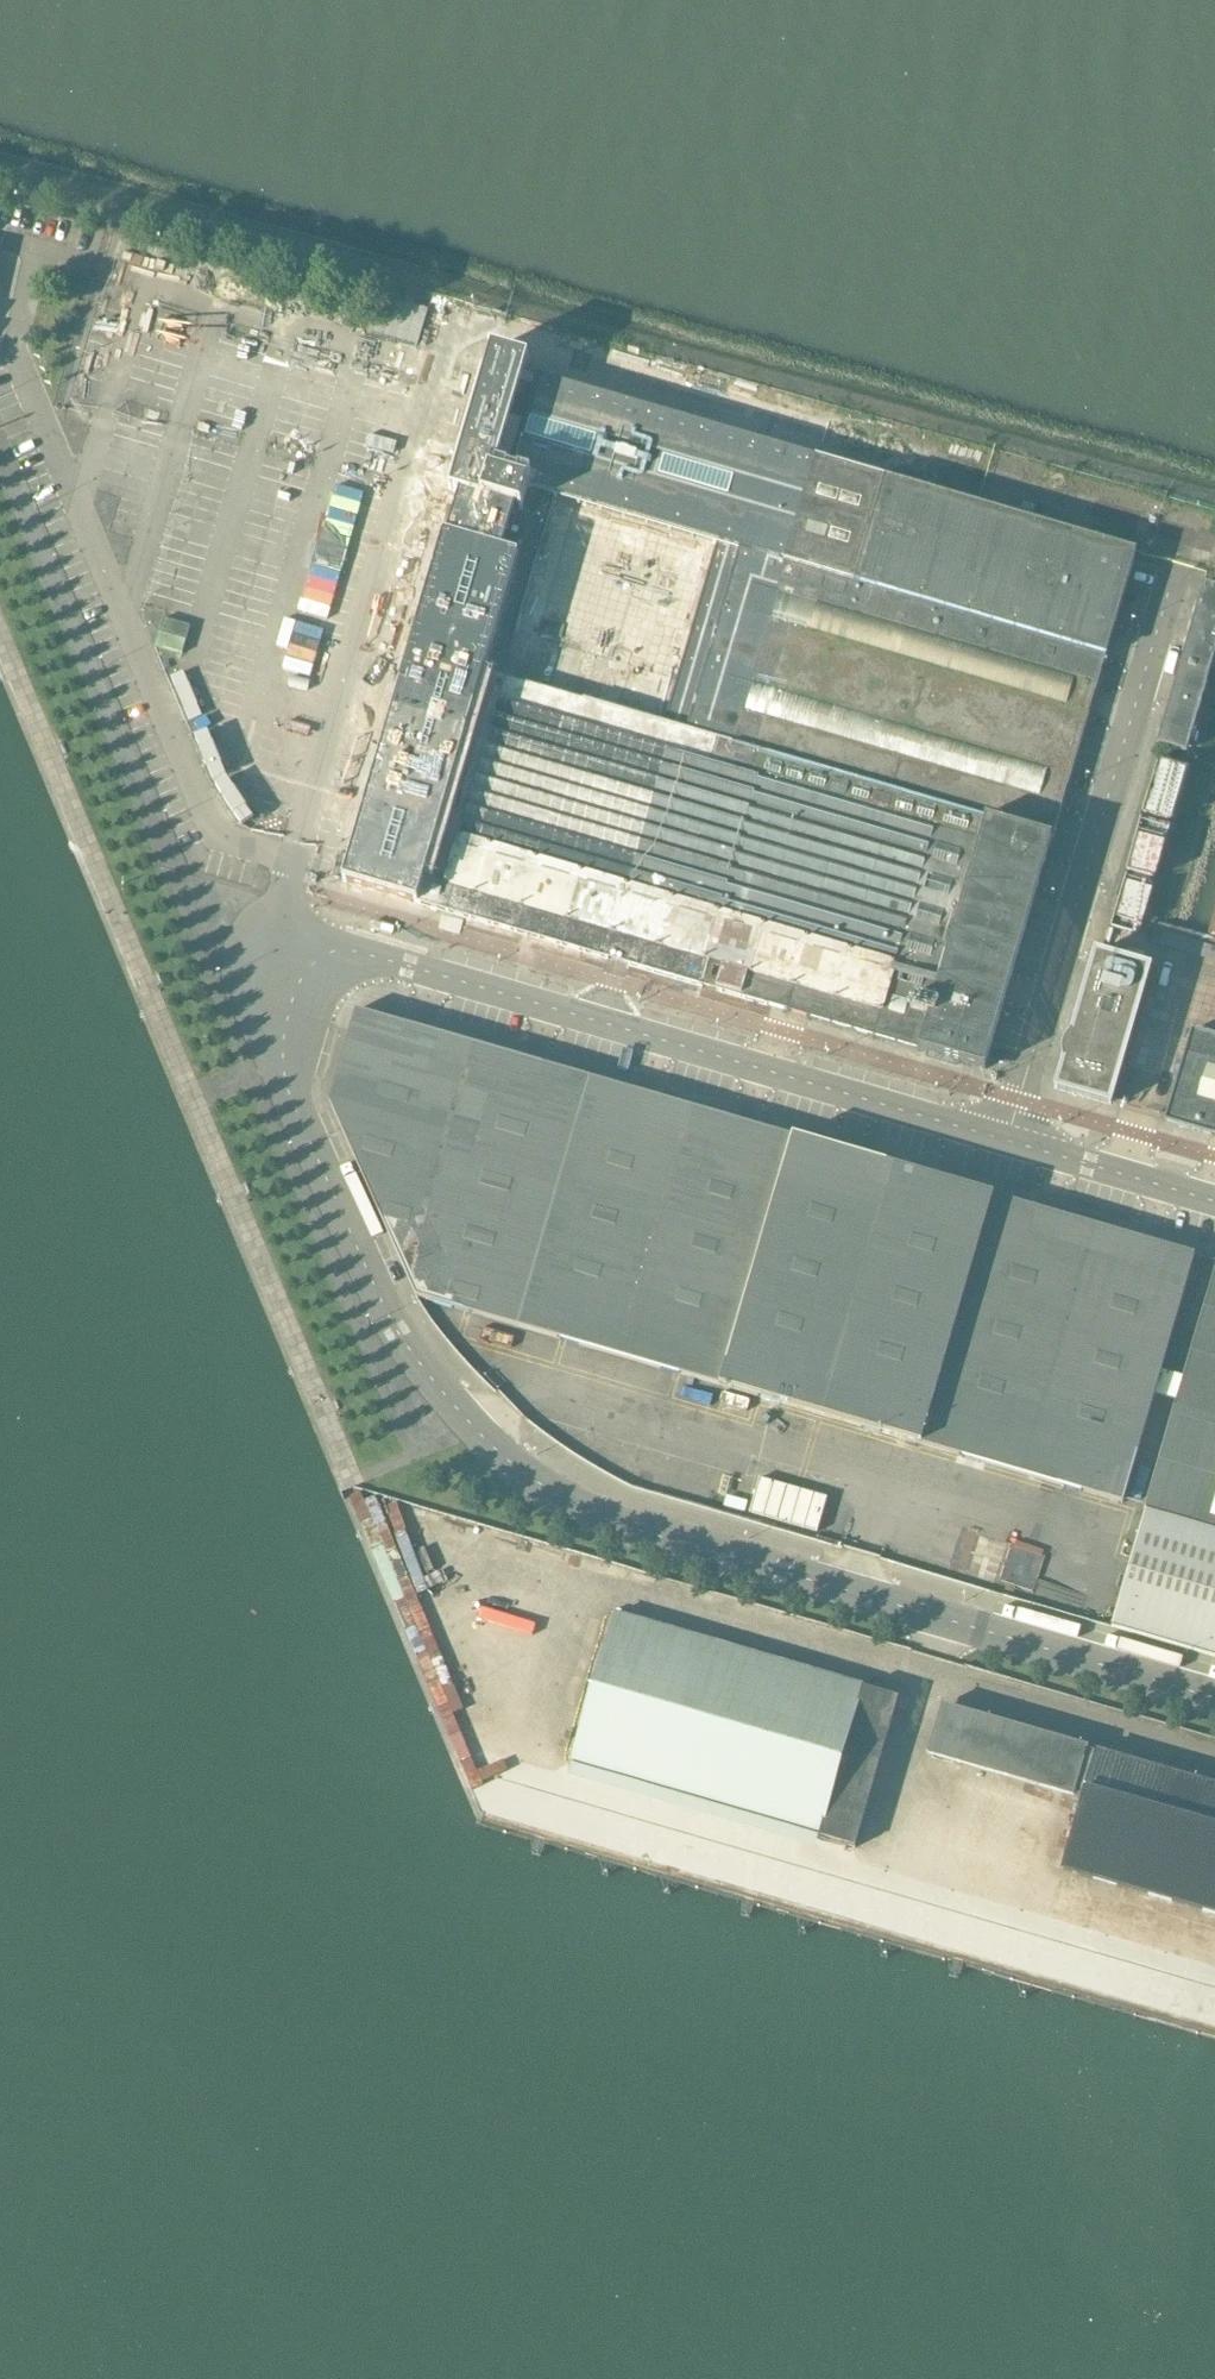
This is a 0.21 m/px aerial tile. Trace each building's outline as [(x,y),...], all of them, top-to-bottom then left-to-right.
[(372,333),(417,346),(428,310),(382,297),(379,307),(372,333)] [(343,883),(416,905),(985,1070),(1135,553),(966,504),(539,379),(538,378),(537,381),(523,377),(527,362),(505,355),(492,352),(451,493),(456,495),(459,500),(448,538),(444,537),(343,883)] [(1162,745),(1186,752),(1214,653),(1214,587),(1203,583),(1156,744),(1162,745)] [(1135,845),(1170,853),(1191,767),(1157,759),(1135,845)] [(373,923),(371,931),(378,933),(380,926),(380,925),(373,923)] [(1070,1036),(1068,1037),(1066,1040),(1064,1042),(1063,1044),(1062,1046),(1062,1048),(1061,1051),(1061,1053),(1061,1055),(1061,1058),(1062,1059),(1062,1061),(1053,1091),(1111,1108),(1151,969),(1094,952),(1070,1036)] [(588,1079),(394,1022),(356,1011),(329,1102),(415,1297),(517,1327),(588,1079)] [(1177,1079),(1164,1123),(1214,1138),(1214,1039),(1191,1032),(1177,1079)] [(791,1138),(588,1079),(517,1327),(720,1386),(791,1138)] [(992,1196),(791,1138),(720,1386),(920,1445),(992,1196)] [(1194,1255),(992,1196),(920,1445),(1122,1504),(1194,1255)] [(1144,1510),(1145,1511),(1111,1628),(1214,1658),(1214,1272),(1144,1510)] [(818,1530),(827,1497),(803,1490),(794,1523),(818,1530)] [(1009,1541),(1003,1583),(1039,1588),(1045,1546),(1009,1541)] [(613,1616),(570,1766),(855,1849),(899,1699),(613,1616)] [(944,1709),(931,1753),(1083,1798),(1061,1870),(1214,1915),(1214,1787),(1096,1752),(1096,1753),(944,1709)] [(926,1758),(924,1771),(957,1777),(959,1763),(926,1758)] [(988,1800),(994,1775),(964,1767),(957,1792),(988,1800)] [(1074,1921),(1085,1883),(1060,1875),(1048,1913),(1074,1921)]
